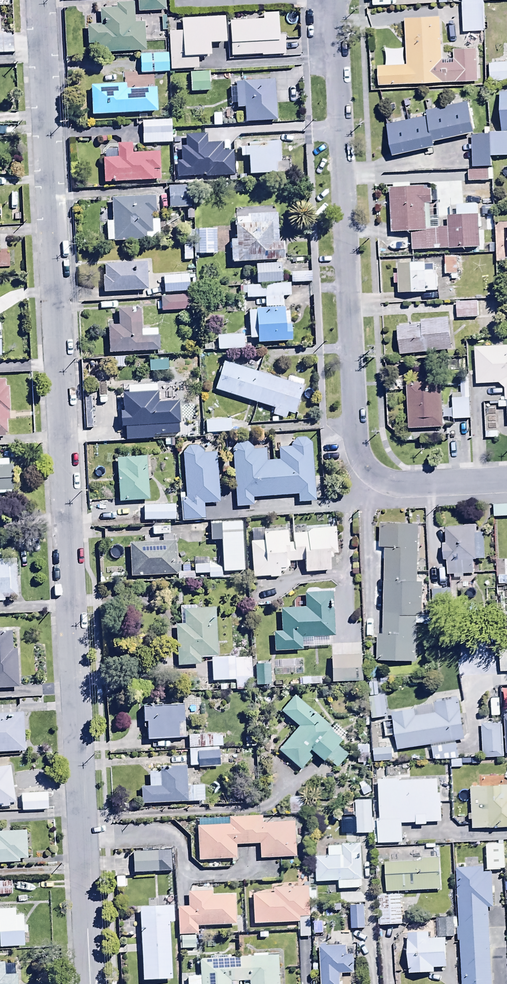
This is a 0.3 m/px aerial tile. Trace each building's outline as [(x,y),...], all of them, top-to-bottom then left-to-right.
[(461,20),(481,20),(480,0),(461,0),(461,20)] [(262,20),(229,20),(230,55),(284,55),(283,35),(277,35),(277,13),(262,13),(262,20)] [(377,67),(378,85),(477,81),(476,49),(454,50),(454,56),(442,56),(440,16),(403,18),(404,49),(384,50),(385,67),(377,67)] [(14,53),(13,40),(0,41),(0,54),(14,53)] [(141,61),(168,60),(167,44),(140,45),(141,61)] [(506,69),(506,51),(488,52),(489,70),(506,69)] [(209,80),(208,61),(187,62),(188,82),(209,80)] [(91,105),(154,102),(153,79),(128,80),(128,76),(89,78),(91,105)] [(276,121),(274,78),(236,79),(237,86),(231,86),(231,105),(237,105),(237,108),(244,107),(245,122),(276,121)] [(500,92),(501,131),(490,132),(491,156),(506,155),(506,91),(500,92)] [(141,134),(170,133),(170,110),(140,111),(141,134)] [(242,125),(221,126),(221,129),(211,129),(211,134),(212,134),(212,137),(220,137),(220,143),(225,143),(225,150),(240,149),(240,141),(243,141),(242,125)] [(488,125),(470,125),(471,157),(489,157),(488,125)] [(102,147),(103,172),(161,169),(159,144),(132,146),(131,133),(116,134),(117,147),(102,147)] [(249,147),(241,147),(242,156),(248,156),(248,174),(288,173),(288,163),(280,163),(279,141),(266,141),(266,146),(259,146),(259,142),(249,142),(249,147)] [(466,172),(488,172),(487,160),(466,160),(466,172)] [(188,174),(168,174),(168,199),(188,198),(188,174)] [(480,248),(478,215),(446,216),(447,226),(437,227),(437,225),(430,225),(430,189),(423,190),(423,186),(389,188),(391,233),(410,232),(412,252),(480,248)] [(155,197),(112,198),(113,221),(107,221),(107,240),(113,240),(113,242),(145,241),(145,238),(160,237),(160,220),(151,220),(151,213),(156,213),(155,197)] [(214,217),(195,217),(195,243),(215,243),(214,217)] [(192,242),(183,243),(184,261),(193,261),(192,242)] [(101,283),(146,281),(145,253),(102,255),(102,265),(100,265),(101,283)] [(256,273),(281,270),(279,253),(254,255),(256,273)] [(465,256),(444,258),(445,275),(466,274),(465,256)] [(397,286),(398,293),(434,292),(433,263),(396,264),(397,275),(392,275),(392,286),(397,286)] [(190,282),(190,265),(161,265),(162,282),(190,282)] [(258,338),(258,343),(291,341),(291,337),(292,337),(291,321),(289,321),(289,312),(284,312),(283,297),(291,297),(290,283),(242,287),(243,299),(265,298),(266,309),(249,311),(251,339),(258,338)] [(159,300),(190,300),(189,285),(158,285),(159,300)] [(455,290),(455,308),(478,308),(478,290),(455,290)] [(107,326),(108,353),(159,351),(158,328),(141,329),(140,307),(117,308),(118,325),(107,326)] [(400,344),(451,340),(449,309),(417,312),(417,316),(398,317),(400,344)] [(217,338),(242,337),(241,320),(216,321),(217,338)] [(474,347),(475,384),(499,384),(503,388),(504,401),(506,401),(506,346),(474,347)] [(280,350),(265,351),(265,359),(280,359),(280,350)] [(303,376),(224,351),(215,379),(271,397),(269,403),(284,407),(286,401),(294,404),(303,376)] [(167,361),(149,361),(149,372),(168,371),(167,361)] [(439,364),(405,367),(409,419),(443,417),(439,364)] [(470,408),(469,369),(451,370),(452,408),(470,408)] [(0,379),(0,438),(8,437),(7,420),(9,420),(8,387),(6,387),(6,378),(0,379)] [(120,410),(120,426),(173,424),(173,407),(166,407),(166,401),(158,402),(158,383),(127,384),(128,392),(122,393),(123,410),(120,410)] [(394,383),(384,383),(385,391),(393,391),(394,383)] [(504,401),(497,401),(498,408),(506,408),(506,424),(506,401),(504,401)] [(229,421),(228,405),(203,406),(204,422),(229,421)] [(201,421),(201,407),(190,408),(191,422),(201,421)] [(238,443),(232,449),(236,508),(254,507),(253,499),(299,496),(299,502),(316,501),(312,443),(305,437),(295,437),(291,444),(291,447),(279,448),(279,461),(266,462),(266,450),(254,451),(253,448),(247,443),(238,443)] [(148,445),(116,447),(118,491),(151,489),(148,445)] [(189,446),(182,453),(185,498),(181,498),(182,521),(204,519),(203,504),(219,503),(216,452),(204,453),(204,451),(198,446),(189,446)] [(175,505),(143,506),(143,521),(175,520),(175,505)] [(493,518),(506,518),(506,505),(493,505),(493,518)] [(209,578),(222,578),(222,572),(244,571),(242,522),(210,524),(210,539),(221,539),(222,564),(195,564),(195,574),(209,574),(209,578)] [(379,547),(385,547),(382,634),(378,634),(377,661),(415,662),(417,623),(431,623),(431,617),(421,617),(423,581),(427,581),(427,575),(418,575),(419,524),(380,523),(379,547)] [(476,526),(446,527),(446,543),(443,543),(444,560),(449,560),(449,575),(454,575),(455,579),(463,578),(463,574),(475,574),(475,560),(485,560),(484,531),(476,531),(476,526)] [(252,529),(253,541),(250,541),(253,577),(269,576),(269,578),(280,577),(279,572),(284,572),(289,567),(289,561),(304,561),(304,572),(330,571),(330,559),(332,559),(332,554),(337,554),(336,527),(312,527),(306,533),(293,533),(293,543),(288,543),(288,530),(265,532),(265,528),(252,529)] [(130,567),(179,564),(177,532),(128,534),(130,567)] [(4,600),(4,596),(17,596),(15,558),(0,559),(0,600),(4,600)] [(496,562),(496,576),(506,576),(506,562),(496,562)] [(450,579),(431,580),(431,601),(451,601),(450,579)] [(334,636),(332,591),(305,592),(305,607),(281,608),(282,631),(273,632),(274,651),(302,650),(301,646),(331,645),(331,636),(334,636)] [(218,657),(216,607),(197,607),(197,604),(188,605),(188,608),(185,608),(186,623),(175,624),(177,665),(201,664),(201,657),(218,657)] [(18,687),(16,648),(13,649),(12,631),(3,632),(3,634),(0,634),(0,688),(18,687)] [(330,647),(331,670),(362,669),(361,645),(330,647)] [(270,653),(252,654),(254,674),(271,673),(270,653)] [(235,680),(236,691),(252,690),(250,657),(211,658),(213,681),(235,680)] [(382,678),(367,680),(371,719),(386,717),(382,678)] [(281,711),(298,725),(278,750),(303,770),(318,751),(337,767),(348,754),(339,747),(349,734),(336,723),(334,727),(294,695),(281,711)] [(395,736),(398,750),(432,745),(434,760),(460,759),(457,741),(465,739),(459,698),(457,699),(456,697),(452,698),(452,700),(443,701),(442,699),(436,700),(436,702),(434,703),(435,713),(415,716),(414,709),(391,712),(392,721),(383,723),(385,737),(395,736)] [(162,702),(163,705),(143,705),(143,722),(147,722),(147,740),(178,739),(177,722),(184,721),(183,704),(178,704),(178,702),(162,702)] [(22,740),(19,703),(0,704),(0,742),(22,740)] [(503,758),(502,723),(481,724),(482,758),(503,758)] [(189,748),(217,747),(222,747),(222,735),(189,735),(189,748)] [(370,744),(358,744),(358,761),(370,761),(370,744)] [(217,747),(189,748),(190,766),(198,766),(198,768),(218,767),(217,747)] [(392,748),(374,748),(374,761),(393,760),(392,748)] [(8,754),(0,755),(0,793),(13,791),(8,754)] [(188,801),(187,787),(185,765),(162,766),(162,770),(150,771),(151,786),(141,787),(142,804),(188,801)] [(440,778),(380,779),(381,817),(379,817),(379,843),(404,843),(404,823),(426,824),(426,821),(442,821),(442,792),(440,792),(440,778)] [(21,783),(21,800),(45,800),(45,783),(21,783)] [(473,820),(474,829),(506,827),(506,785),(471,787),(473,814),(470,814),(470,820),(473,820)] [(187,787),(188,801),(205,800),(204,786),(187,787)] [(372,789),(356,789),(356,821),(372,821),(372,789)] [(355,816),(354,803),(344,803),(344,816),(355,816)] [(296,820),(264,822),(264,815),(197,819),(198,861),(209,861),(209,869),(221,868),(221,861),(236,860),(236,844),(259,844),(260,857),(298,856),(297,839),(303,838),(303,823),(296,824),(296,820)] [(355,819),(344,819),(344,830),(354,830),(355,819)] [(502,831),(485,832),(487,861),(504,860),(502,831)] [(172,861),(170,839),(130,841),(131,863),(172,861)] [(362,879),(361,843),(343,844),(343,846),(329,847),(329,855),(325,856),(325,853),(319,853),(319,857),(315,857),(316,883),(339,882),(340,888),(360,887),(360,879),(362,879)] [(385,880),(438,879),(438,848),(384,849),(385,880)] [(493,871),(483,871),(483,867),(465,867),(465,866),(459,866),(459,868),(457,868),(459,929),(457,929),(458,941),(460,941),(462,983),(491,983),(488,909),(494,909),(493,871)] [(12,884),(12,870),(0,870),(0,884),(12,884)] [(252,894),(253,924),(300,922),(301,937),(311,937),(310,917),(316,916),(316,906),(311,906),(310,902),(316,901),(316,887),(309,888),(309,882),(305,882),(305,887),(275,888),(275,894),(252,894)] [(401,883),(377,884),(378,916),(402,916),(401,883)] [(169,891),(139,893),(143,971),(173,970),(169,891)] [(197,934),(197,927),(236,926),(236,895),(211,896),(211,893),(188,893),(188,908),(178,908),(179,935),(197,934)] [(364,893),(349,894),(350,920),(365,919),(364,893)] [(22,926),(22,916),(15,916),(15,909),(0,910),(0,946),(23,945),(22,934),(26,934),(26,926),(22,926)] [(455,937),(455,928),(457,928),(457,919),(454,919),(454,917),(436,918),(437,937),(455,937)] [(429,932),(408,932),(410,975),(435,974),(435,968),(448,968),(446,939),(429,939),(429,932)] [(195,936),(181,937),(181,949),(196,948),(195,936)] [(320,947),(321,983),(340,983),(340,974),(355,973),(354,954),(348,954),(348,946),(328,947),(328,944),(321,944),(322,947),(320,947)] [(200,959),(200,977),(188,977),(188,983),(241,983),(241,981),(251,981),(252,983),(281,983),(280,956),(266,957),(266,954),(253,954),(253,957),(226,958),(226,957),(210,957),(210,959),(200,959)]
